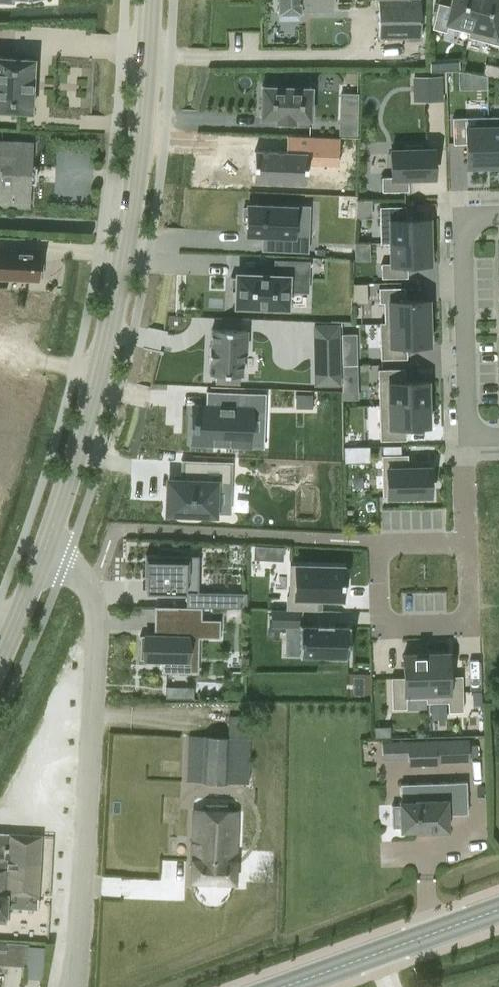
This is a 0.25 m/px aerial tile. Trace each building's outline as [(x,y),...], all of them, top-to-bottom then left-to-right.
[(277,13),(299,12),(299,10),(332,10),(331,0),(276,0),(277,13)] [(377,38),(386,38),(420,38),(420,18),(419,0),(377,0),(377,38)] [(432,28),(444,31),(445,26),(469,32),(470,32),(478,0),(452,0),(451,6),(438,3),(432,28)] [(467,37),(498,45),(498,0),(478,0),(470,32),(469,32),(467,37)] [(30,112),(33,59),(0,57),(0,110),(30,112)] [(441,70),(440,58),(430,58),(430,70),(441,70)] [(459,89),(471,89),(470,73),(458,70),(459,89)] [(428,75),(428,101),(443,101),(443,75),(428,75)] [(498,98),(498,76),(491,76),(491,98),(498,98)] [(262,88),(261,115),(261,117),(263,118),(263,117),(276,118),(276,121),(294,122),(295,118),(308,119),(310,119),(310,117),(310,104),(311,89),(311,87),(309,87),(309,88),(264,86),(262,86),(262,88)] [(357,135),(358,114),(340,113),(339,135),(357,135)] [(488,116),(452,118),(453,143),(466,143),(467,166),(489,166),(488,116)] [(488,116),(489,166),(498,165),(498,116),(488,116)] [(254,150),(253,181),(305,183),(306,164),(338,165),(340,137),(287,135),(287,151),(254,150)] [(28,206),(31,142),(0,141),(0,205),(28,206)] [(391,176),(382,177),(382,191),(408,190),(407,178),(434,177),(433,149),(421,149),(421,145),(405,145),(405,149),(391,150),(391,176)] [(243,207),(243,219),(246,219),(246,234),(262,235),(279,235),(278,250),(307,251),(308,235),(309,206),(295,206),(247,204),(247,207),(243,207)] [(405,206),(379,207),(380,243),(390,243),(390,242),(429,241),(429,218),(406,219),(405,206)] [(390,263),(381,263),(381,278),(407,277),(407,264),(430,263),(429,241),(390,242),(390,243),(390,263)] [(4,277),(37,279),(37,275),(42,275),(43,253),(39,253),(6,251),(6,250),(0,250),(0,277),(4,277)] [(230,275),(230,290),(234,290),(233,308),(289,310),(290,292),(290,273),(309,273),(310,260),(274,259),(273,272),(235,271),(234,275),(230,275)] [(367,302),(367,283),(352,283),(352,302),(367,302)] [(405,287),(379,288),(379,302),(384,302),(384,323),(429,322),(428,299),(405,300),(405,287)] [(385,344),(380,344),(381,359),(406,358),(406,345),(429,345),(429,322),(384,323),(384,324),(385,344)] [(212,329),(211,372),(216,372),(215,380),(244,380),(245,329),(212,329)] [(341,355),(342,365),(357,364),(357,354),(341,355)] [(342,377),(357,377),(357,364),(342,365),(342,377)] [(404,368),(378,369),(379,405),(428,403),(427,381),(404,381),(404,368)] [(193,406),(191,443),(211,443),(211,446),(212,446),(213,443),(248,445),(250,410),(262,411),(263,394),(266,394),(266,393),(206,391),(206,392),(209,392),(208,406),(205,406),(193,406)] [(311,407),(311,393),(295,393),(295,407),(311,407)] [(428,403),(379,405),(380,440),(406,439),(405,426),(429,426),(428,403)] [(382,446),(383,455),(400,455),(400,445),(382,446)] [(344,462),(352,462),(352,446),(344,446),(344,462)] [(383,455),(381,455),(383,496),(402,496),(402,500),(418,499),(418,495),(430,495),(429,467),(408,467),(407,455),(400,455),(383,455)] [(168,491),(167,512),(214,514),(214,513),(215,484),(229,485),(230,462),(232,463),(232,461),(181,459),(181,461),(183,461),(183,480),(180,480),(175,480),(169,480),(168,480),(168,482),(168,491)] [(265,559),(265,546),(253,546),(253,559),(265,559)] [(145,554),(145,586),(146,586),(146,592),(156,592),(186,593),(198,593),(198,591),(198,579),(186,578),(186,555),(145,554)] [(287,596),(287,609),(316,610),(316,598),(322,598),(342,598),(342,585),(347,585),(347,571),(343,571),(343,566),(290,565),(289,596),(287,596)] [(206,592),(206,607),(246,608),(247,592),(206,592)] [(140,635),(139,659),(162,660),(169,660),(169,671),(169,672),(187,672),(187,671),(187,637),(199,638),(220,638),(220,619),(201,619),(198,619),(198,608),(198,607),(186,607),(175,606),(175,608),(175,636),(154,635),(140,635)] [(271,609),(271,626),(286,626),(285,634),(299,635),(299,655),(299,656),(300,656),(300,655),(329,656),(329,659),(344,659),(344,656),(347,656),(347,657),(349,657),(350,625),(348,625),(348,626),(332,626),(333,625),(317,624),(317,625),(301,625),(301,624),(300,624),(299,626),(298,625),(298,610),(271,609)] [(404,677),(391,678),(392,708),(406,708),(406,698),(426,698),(427,698),(426,653),(403,654),(404,677)] [(448,653),(426,653),(427,698),(426,698),(426,702),(448,702),(449,711),(463,711),(462,675),(449,676),(448,653)] [(193,687),(167,687),(167,698),(193,698),(193,687)] [(481,690),(473,690),(474,704),(482,704),(481,690)] [(185,782),(248,784),(251,717),(228,715),(227,737),(188,735),(185,782)] [(390,726),(374,727),(374,737),(390,736),(390,726)] [(469,739),(407,741),(408,765),(439,764),(438,761),(469,760),(469,739)] [(399,805),(392,805),(392,827),(400,827),(400,831),(416,830),(416,831),(448,830),(447,814),(467,813),(466,781),(400,784),(401,801),(399,801),(399,805)] [(193,810),(190,883),(234,884),(237,811),(193,810)] [(4,922),(5,918),(8,918),(9,907),(37,909),(41,836),(7,834),(7,832),(0,832),(0,922),(4,922)] [(31,943),(30,976),(46,977),(47,943),(31,943)]
